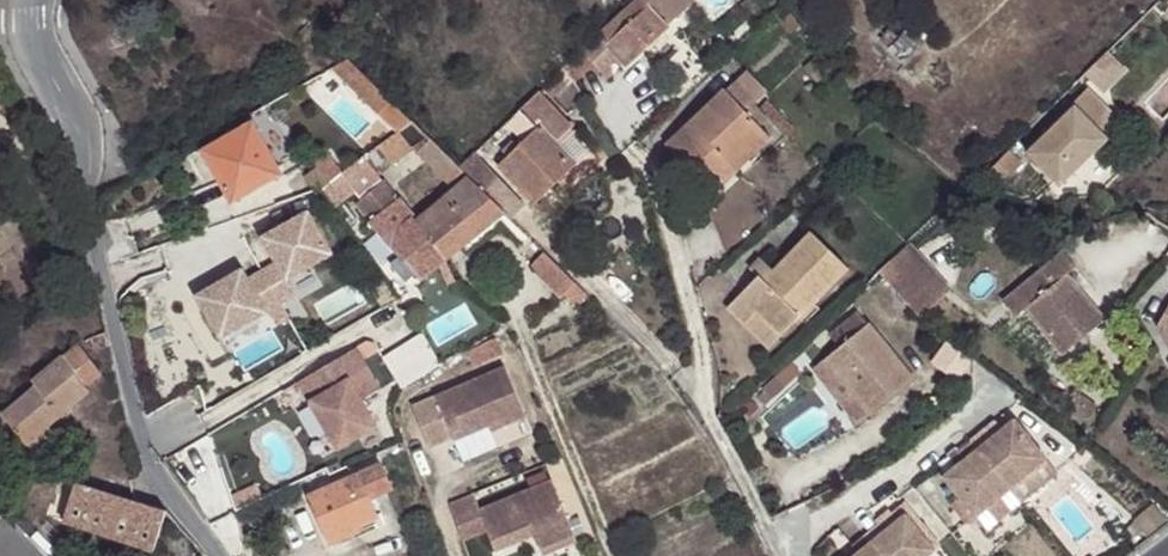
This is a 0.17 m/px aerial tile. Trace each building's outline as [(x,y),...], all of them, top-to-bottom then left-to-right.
[(585,51),(596,62),(598,64),(619,46),(632,60),(696,0),(639,0),(585,51)] [(610,79),(632,60),(619,46),(598,64),(610,79)] [(578,79),(596,62),(585,51),(570,64),(578,79)] [(1107,52),(1084,72),(1101,92),(1124,72),(1107,52)] [(760,56),(740,75),(760,96),(781,77),(760,56)] [(757,136),(779,116),(760,96),(740,75),(682,129),(727,179),(764,144),(757,136)] [(419,117),(386,85),(376,97),(406,127),(419,117)] [(33,106),(21,88),(10,96),(22,113),(33,106)] [(575,121),(545,88),(524,106),(541,124),(543,122),(558,136),(575,121)] [(1091,90),(1042,135),(1044,136),(1033,147),(1035,148),(1029,155),(1054,181),(1060,174),(1068,182),(1111,141),(1098,128),(1113,113),(1091,90)] [(1113,113),(1098,128),(1111,141),(1126,126),(1113,113)] [(260,114),(248,121),(254,129),(263,145),(273,139),(260,114)] [(786,124),(779,116),(757,136),(764,144),(786,124)] [(543,122),(541,124),(522,141),(517,136),(507,146),(511,151),(502,158),(539,194),(579,157),(558,136),(543,122)] [(422,143),(406,127),(374,152),(388,169),(422,143)] [(263,145),(254,129),(209,153),(237,202),(283,178),(263,145)] [(466,159),(437,134),(424,148),(459,185),(476,171),(466,159)] [(480,148),(466,159),(476,171),(479,169),(489,160),(491,158),(480,148)] [(1007,152),(986,171),(999,184),(1022,163),(1009,150),(1007,152)] [(388,169),(374,152),(362,161),(375,178),(388,169)] [(479,169),(476,171),(506,203),(520,192),(491,158),(489,160),(479,169)] [(418,288),(510,207),(506,203),(476,171),(459,185),(424,216),(386,183),(359,207),(373,222),(368,226),(411,269),(405,274),(418,288)] [(322,174),(310,183),(317,195),(321,192),(331,185),(328,183),(322,174)] [(321,192),(330,205),(350,189),(342,177),(331,185),(321,192)] [(246,269),(202,293),(227,337),(300,295),(291,279),(336,253),(312,210),(266,235),(280,260),(251,276),(246,269)] [(778,271),(773,266),(741,294),(758,314),(780,339),(794,327),(863,264),(829,225),(790,262),(778,271)] [(578,284),(539,240),(527,251),(566,295),(578,284)] [(766,259),(773,266),(778,271),(790,262),(778,248),(766,259)] [(907,250),(875,277),(915,324),(947,298),(907,250)] [(1013,325),(1022,318),(1065,286),(1074,279),(1063,263),(1052,272),(1040,279),(1000,309),(1013,325)] [(578,284),(566,295),(580,311),(595,304),(578,284)] [(1065,286),(1022,318),(1057,364),(1100,333),(1065,286)] [(1160,324),(1167,329),(1167,309),(1160,324)] [(825,362),(871,419),(911,386),(866,330),(856,318),(829,340),(839,351),(825,362)] [(1160,324),(1167,339),(1167,329),(1160,324)] [(80,340),(64,353),(91,382),(106,369),(80,340)] [(355,351),(299,383),(339,451),(377,428),(362,402),(380,392),(355,351)] [(91,382),(64,353),(33,382),(37,386),(8,413),(32,441),(36,438),(53,423),(94,386),(91,382)] [(825,362),(814,372),(860,428),(871,419),(825,362)] [(789,368),(778,378),(785,386),(797,376),(789,368)] [(504,370),(411,409),(428,450),(451,440),(452,443),(499,424),(502,430),(524,420),(504,370)] [(785,386),(778,378),(756,394),(764,403),(785,386)] [(1086,427),(1095,414),(1072,397),(1067,403),(1075,423),(1080,427),(1086,427)] [(53,423),(36,438),(54,459),(71,441),(53,423)] [(1018,424),(1006,435),(995,444),(987,435),(975,445),(977,448),(963,459),(968,466),(948,482),(964,502),(954,509),(969,528),(978,521),(1050,464),(1018,424)] [(995,444),(1006,435),(998,426),(987,435),(995,444)] [(322,470),(305,477),(310,488),(306,489),(322,525),(354,511),(356,518),(375,509),(368,493),(389,484),(375,453),(324,474),(322,470)] [(1061,478),(1050,464),(978,521),(990,536),(1061,478)] [(183,467),(175,472),(178,478),(187,472),(183,467)] [(81,479),(65,473),(51,513),(68,519),(81,479)] [(168,524),(172,509),(81,479),(68,519),(162,550),(168,524)] [(479,513),(473,496),(450,506),(462,543),(486,534),(494,555),(533,539),(540,555),(550,555),(575,546),(550,485),(479,513)] [(0,499),(0,555),(54,555),(0,499)] [(1166,521),(1153,505),(1135,520),(1148,536),(1166,521)] [(888,537),(913,516),(904,506),(880,526),(882,528),(888,537)] [(354,511),(322,525),(327,538),(373,518),(376,524),(385,521),(379,508),(375,509),(356,518),(354,511)] [(936,555),(923,540),(929,535),(913,516),(888,537),(882,528),(869,539),(855,551),(859,555),(935,555),(936,555)] [(210,553),(195,535),(176,555),(208,555),(210,553)] [(941,551),(929,535),(923,540),(936,555),(941,551)]
